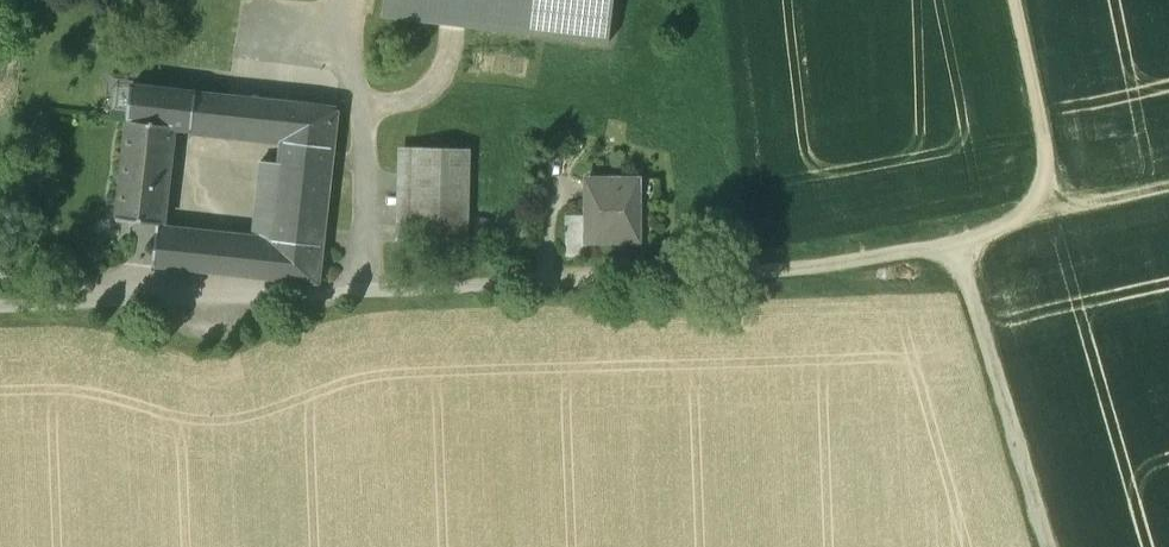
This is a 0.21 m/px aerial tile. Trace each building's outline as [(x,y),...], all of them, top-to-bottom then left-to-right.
[(381,17),(608,43),(613,0),(383,0),(381,17)] [(336,107),(133,85),(129,121),(172,126),(283,138),(331,144),(336,107)] [(129,121),(127,121),(115,218),(160,224),(172,126),(129,121)] [(331,144),(283,138),(281,163),(275,219),(255,217),(252,241),(173,232),(169,267),(316,283),(331,144)] [(469,149),(412,147),(410,242),(467,244),(469,149)] [(281,163),(261,161),(255,217),(275,219),(281,163)] [(639,178),(588,178),(588,216),(585,216),(585,242),(639,242),(639,178)] [(173,232),(157,231),(153,265),(169,267),(173,232)]
